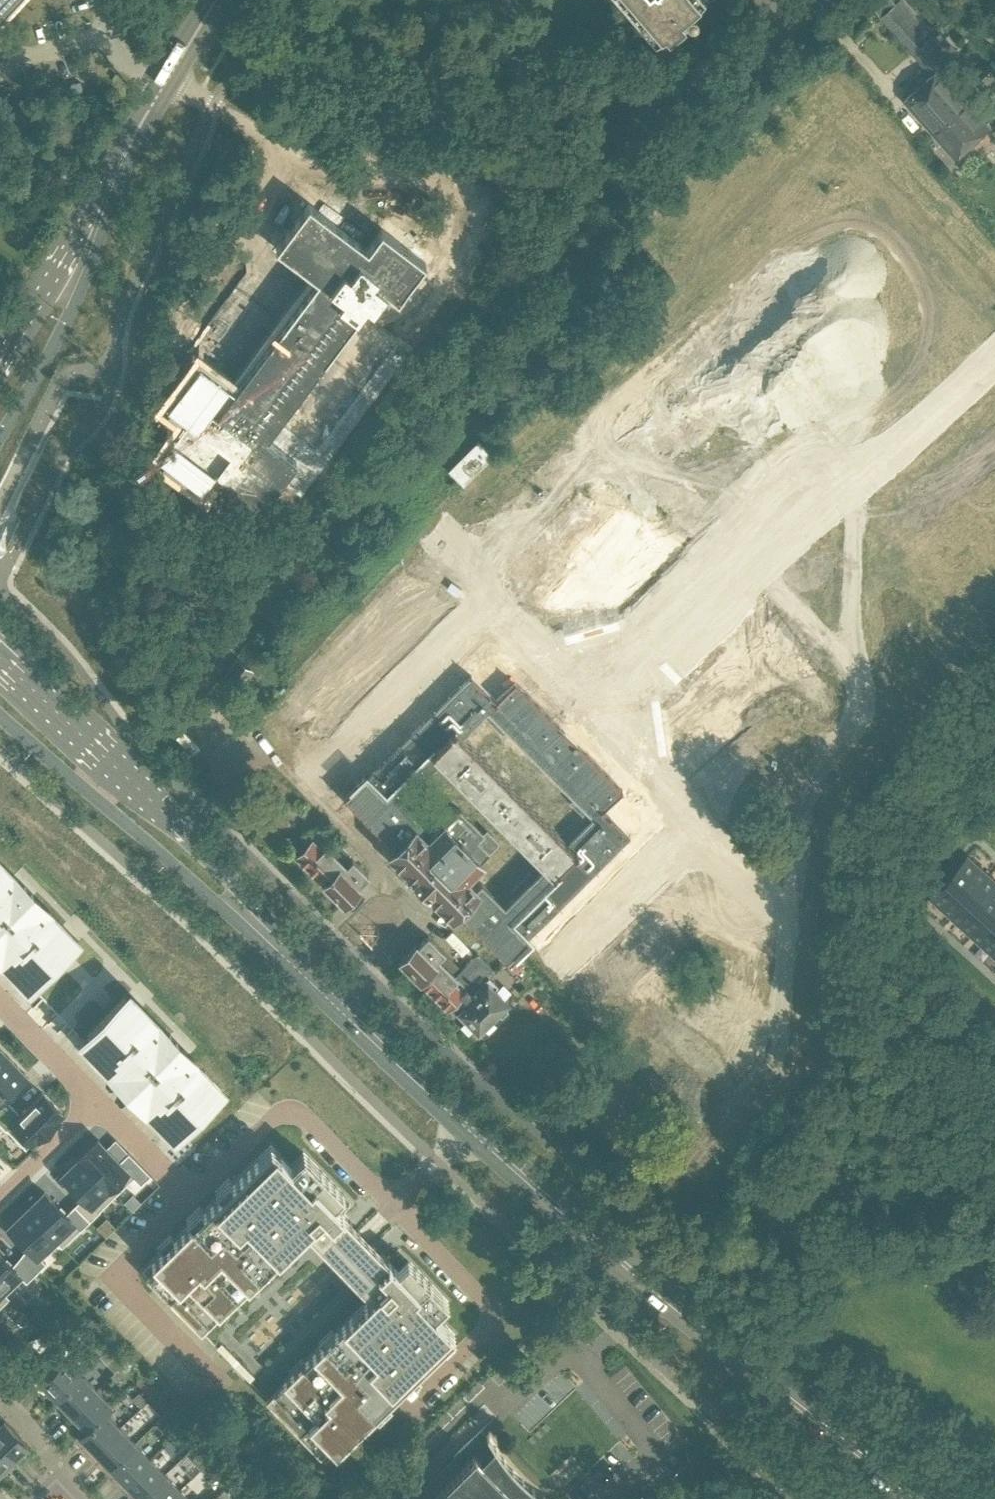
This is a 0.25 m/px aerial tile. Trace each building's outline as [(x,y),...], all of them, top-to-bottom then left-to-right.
[(19,0),(0,0),(0,21),(19,0)] [(661,38),(699,5),(695,0),(628,0),(661,38)] [(877,11),(932,75),(940,68),(956,54),(910,0),(901,0),(897,4),(893,0),(889,0),(877,11)] [(934,133),(970,102),(940,68),(929,77),(915,88),(916,89),(904,99),(934,133)] [(80,81),(69,85),(71,94),(83,90),(80,81)] [(827,81),(817,90),(827,100),(836,90),(827,81)] [(817,90),(808,100),(817,109),(827,100),(817,90)] [(970,102),(934,133),(955,157),(991,126),(983,116),(987,112),(985,111),(988,108),(977,96),(970,102)] [(869,148),(860,158),(869,167),(879,158),(869,148)] [(860,158),(850,167),(860,177),(869,167),(860,158)] [(924,203),(914,213),(924,222),(934,213),(924,203)] [(368,248),(309,204),(276,248),(317,279),(235,389),(200,362),(166,406),(185,419),(158,455),(202,489),(216,470),(264,505),(297,461),(267,439),(367,305),(373,309),(387,291),(398,299),(426,262),(382,229),(368,248)] [(914,213),(905,222),(915,232),(924,222),(914,213)] [(979,258),(969,268),(979,277),(989,268),(979,258)] [(969,268),(960,277),(969,287),(979,277),(969,268)] [(802,300),(786,316),(790,320),(795,315),(808,328),(803,333),(807,337),(812,332),(811,331),(841,302),(840,301),(830,291),(835,287),(828,280),(805,303),(802,300)] [(841,302),(811,331),(812,332),(825,345),(820,350),(824,354),(829,349),(828,348),(858,319),(857,318),(847,308),(852,304),(845,297),(840,301),(841,302)] [(858,319),(828,348),(829,349),(842,362),(837,367),(841,371),(846,366),(845,366),(875,336),(874,335),(864,325),(869,321),(862,314),(857,318),(858,319)] [(610,320),(600,329),(610,339),(620,329),(610,320)] [(620,329),(610,339),(619,348),(629,339),(620,329)] [(875,336),(845,366),(846,366),(859,379),(854,384),(858,388),(863,383),(862,383),(892,353),(891,352),(881,343),(886,338),(879,331),(874,335),(875,336)] [(733,381),(726,388),(731,392),(761,421),(761,420),(775,407),(779,412),(783,408),(749,374),(738,385),(733,381)] [(554,375),(545,385),(554,394),(564,385),(554,375)] [(564,385),(554,394),(564,404),(574,394),(564,385)] [(716,397),(709,405),(714,409),(744,438),(758,424),(763,429),(766,425),(761,420),(761,421),(731,392),(721,402),(716,397)] [(498,431),(488,441),(498,450),(507,441),(498,431)] [(507,441),(498,450),(507,460),(517,450),(507,441)] [(477,475),(476,476),(506,505),(505,506),(508,509),(527,491),(494,458),(477,475)] [(403,471),(393,481),(401,489),(411,479),(403,471)] [(474,472),(456,490),(488,523),(505,506),(506,505),(476,476),(477,475),(474,472)] [(604,486),(597,493),(602,498),(603,497),(632,527),(633,526),(646,513),(651,518),(654,514),(620,480),(609,491),(604,486)] [(449,496),(440,506),(449,515),(459,506),(449,496)] [(587,503),(580,510),(585,515),(586,514),(615,544),(615,543),(629,530),(634,535),(638,531),(633,526),(632,527),(603,497),(602,498),(592,508),(587,503)] [(570,520),(563,527),(568,532),(569,531),(598,561),(599,560),(612,547),(617,552),(620,548),(615,543),(615,544),(586,514),(585,515),(575,525),(570,520)] [(553,537),(546,545),(551,549),(581,578),(582,577),(595,564),(600,569),(604,565),(599,560),(598,561),(569,531),(568,532),(558,542),(553,537)] [(980,562),(994,578),(994,547),(980,562)] [(536,554),(529,562),(534,566),(564,595),(565,594),(578,581),(583,586),(586,582),(582,577),(581,578),(551,549),(541,559),(536,554)] [(519,571),(512,579),(544,610),(542,613),(549,620),(553,616),(548,611),(561,598),(566,603),(570,599),(565,594),(564,595),(534,566),(524,576),(519,571)] [(782,623),(778,627),(783,632),(784,631),(814,661),(814,660),(824,650),(829,655),(836,648),(831,643),(831,644),(801,614),(800,615),(787,628),(782,623)] [(765,640),(762,644),(796,678),(807,667),(812,672),(819,665),(814,660),(814,661),(784,631),(783,632),(770,645),(765,640)] [(514,681),(494,700),(487,693),(502,677),(476,651),(359,768),(366,775),(344,797),(394,847),(390,851),(402,864),(397,868),(434,905),(439,901),(452,914),(457,909),(506,959),(528,937),(535,944),(652,827),(626,800),(610,816),(602,808),(622,789),(514,681)] [(240,683),(251,669),(237,658),(226,672),(240,683)] [(727,679),(724,682),(728,687),(729,687),(759,716),(759,715),(769,706),(774,710),(781,703),(749,671),(751,669),(744,662),(740,665),(745,670),(732,684),(727,679)] [(710,696),(707,700),(711,704),(712,704),(742,733),(752,723),(757,727),(764,720),(759,715),(759,716),(729,687),(728,687),(715,701),(710,696)] [(894,697),(885,706),(894,716),(904,706),(894,697)] [(693,713),(689,717),(694,722),(695,721),(724,750),(725,750),(735,740),(740,744),(747,737),(742,733),(712,704),(711,704),(698,718),(693,713)] [(904,706),(894,716),(904,725),(913,716),(904,706)] [(839,752),(829,761),(839,771),(849,761),(839,752)] [(849,761),(839,771),(848,780),(858,770),(849,761)] [(297,855),(344,902),(360,887),(358,885),(369,874),(353,858),(346,865),(321,840),(328,833),(318,823),(311,830),(309,827),(301,835),(309,843),(297,855)] [(0,835),(0,954),(29,983),(32,987),(42,997),(43,998),(57,1013),(58,1014),(66,1022),(67,1023),(72,1028),(73,1028),(81,1037),(172,1131),(176,1135),(180,1131),(222,1090),(235,1077),(0,835)] [(967,855),(949,875),(970,894),(988,874),(967,855)] [(970,894),(990,913),(994,908),(994,880),(988,874),(970,894)] [(949,875),(929,896),(950,915),(970,894),(949,875)] [(970,894),(950,915),(971,934),(990,913),(970,894)] [(971,934),(992,953),(994,949),(994,917),(990,913),(971,934)] [(453,1002),(459,995),(462,992),(460,989),(469,980),(468,978),(486,961),(478,953),(456,975),(438,957),(445,951),(429,935),(418,945),(416,944),(401,960),(448,1007),(453,1002)] [(479,1030),(496,1013),(502,1016),(509,1009),(506,1003),(508,1001),(495,988),(498,985),(490,976),(495,970),(486,961),(468,978),(469,980),(460,989),(462,992),(459,995),(467,1002),(458,1010),(479,1030)] [(8,1055),(0,1047),(0,1063),(8,1055)] [(0,1063),(0,1116),(12,1104),(4,1095),(26,1074),(8,1055),(0,1063)] [(0,1116),(0,1123),(6,1129),(6,1128),(26,1148),(41,1133),(45,1137),(58,1124),(54,1121),(63,1112),(43,1092),(21,1113),(12,1104),(0,1116)] [(98,1138),(80,1156),(116,1193),(134,1177),(141,1184),(151,1174),(129,1152),(120,1161),(98,1138)] [(358,1232),(360,1229),(352,1220),(344,1213),(335,1203),(345,1193),(304,1151),(291,1164),(271,1144),(235,1179),(233,1181),(229,1177),(216,1190),(219,1194),(204,1210),(200,1206),(186,1219),(190,1223),(174,1238),(171,1234),(157,1247),(161,1251),(141,1270),(195,1325),(272,1404),(325,1459),(345,1441),(349,1445),(362,1432),(358,1428),(374,1412),(378,1416),(391,1403),(387,1399),(403,1384),(407,1388),(421,1375),(417,1371),(455,1333),(436,1313),(449,1300),(408,1258),(398,1268),(389,1258),(381,1250),(373,1242),(370,1245),(358,1232)] [(80,1156),(62,1173),(84,1195),(75,1204),(90,1220),(101,1210),(100,1209),(116,1193),(80,1156)] [(44,1191),(26,1208),(63,1245),(80,1229),(90,1220),(75,1204),(66,1213),(44,1191)] [(26,1208),(8,1226),(30,1248),(21,1256),(36,1272),(46,1263),(42,1259),(58,1243),(62,1246),(63,1245),(26,1208)] [(9,1298),(9,1297),(6,1294),(22,1278),(26,1281),(36,1272),(21,1256),(12,1265),(0,1253),(0,1289),(9,1298)] [(9,1298),(0,1289),(0,1306),(9,1298)] [(47,1343),(40,1336),(29,1340),(40,1350),(47,1343)] [(540,1353),(546,1346),(539,1339),(532,1346),(540,1353)] [(100,1356),(107,1349),(98,1341),(92,1347),(100,1356)] [(107,1349),(100,1356),(108,1365),(115,1358),(107,1349)] [(57,1398),(82,1374),(66,1358),(41,1382),(57,1398)] [(119,1385),(126,1379),(117,1370),(111,1376),(119,1385)] [(72,1414),(97,1389),(82,1374),(57,1398),(72,1414)] [(105,1412),(112,1405),(97,1389),(72,1414),(86,1429),(87,1429),(105,1412)] [(141,1408),(148,1401),(139,1392),(132,1398),(141,1408)] [(148,1401),(141,1408),(150,1417),(156,1410),(148,1401)] [(120,1428),(105,1412),(87,1429),(86,1429),(79,1436),(95,1452),(120,1428)] [(29,1445),(4,1420),(0,1423),(0,1448),(12,1461),(29,1445)] [(171,1438),(177,1432),(169,1423),(163,1429),(171,1438)] [(110,1468),(135,1443),(120,1428),(95,1452),(110,1468)] [(177,1432),(171,1438),(180,1447),(186,1441),(177,1432)] [(125,1483),(150,1459),(135,1443),(110,1468),(125,1483)] [(504,1458),(500,1451),(496,1445),(481,1460),(475,1453),(427,1498),(543,1498),(545,1497),(536,1490),(532,1487),(525,1481),(521,1477),(511,1466),(507,1461),(504,1458)] [(12,1461),(0,1448),(0,1473),(12,1461)] [(201,1470),(208,1464),(199,1454),(192,1460),(201,1470)] [(140,1498),(165,1474),(150,1459),(125,1483),(140,1498)] [(208,1464),(201,1470),(210,1478),(216,1472),(208,1464)] [(223,1480),(216,1472),(210,1478),(208,1480),(215,1487),(223,1480)] [(180,1490),(165,1474),(140,1498),(171,1498),(180,1490)] [(171,1498),(189,1498),(180,1490),(171,1498)]
